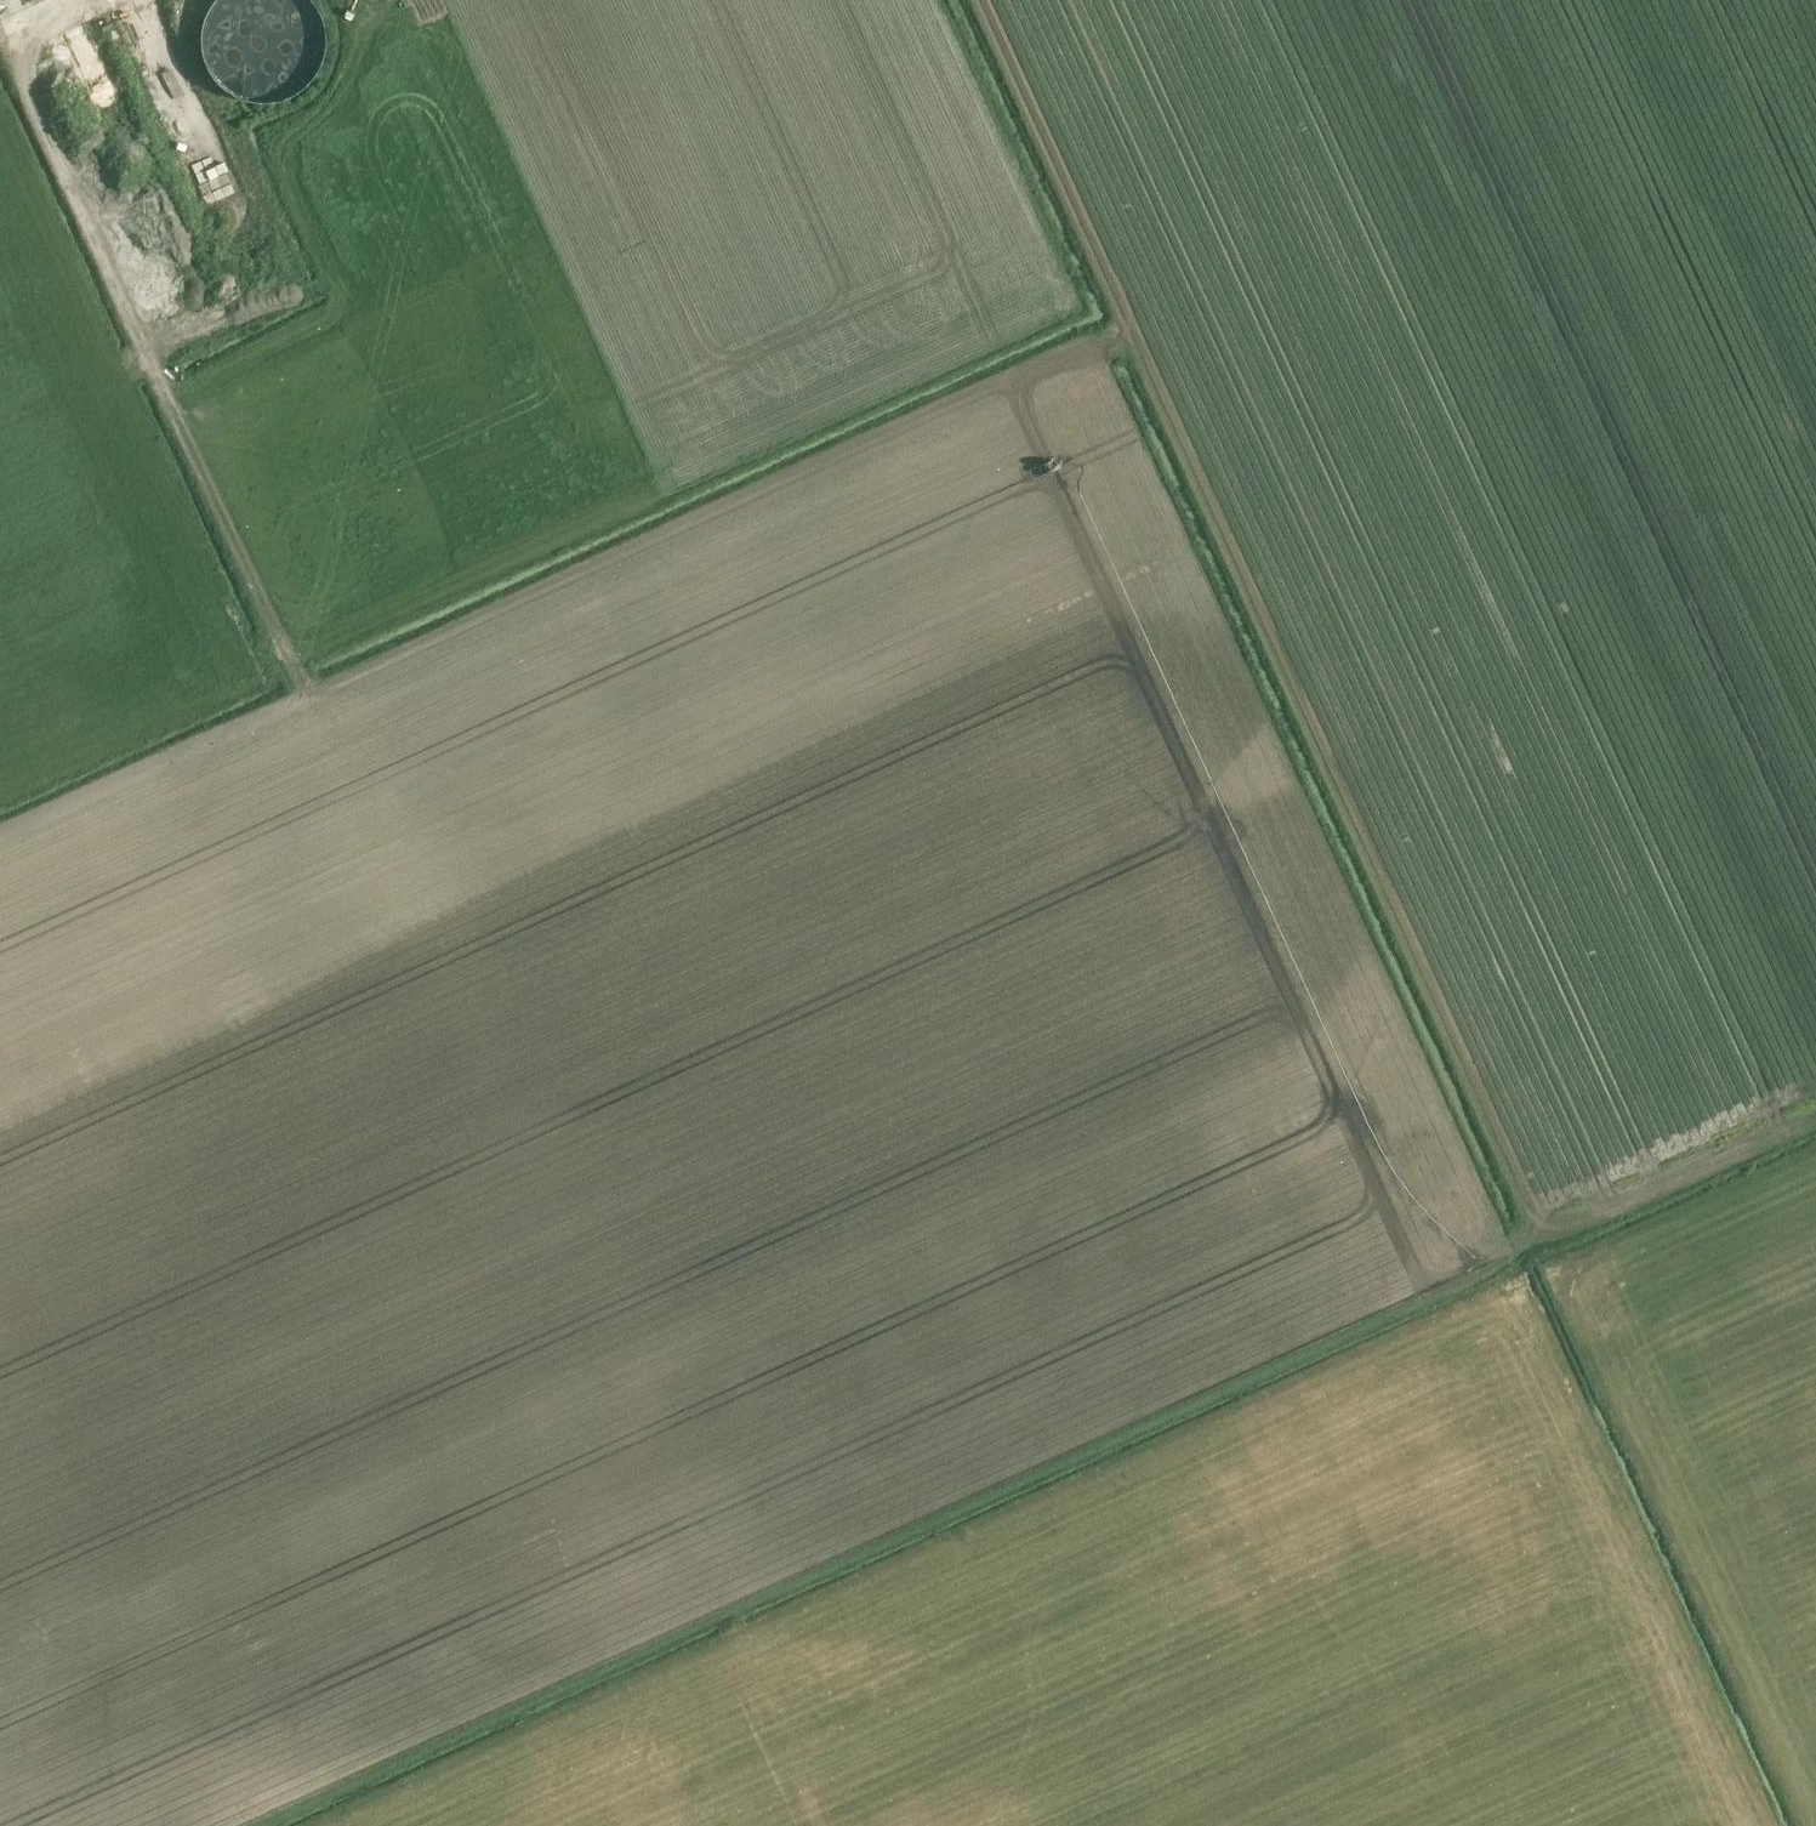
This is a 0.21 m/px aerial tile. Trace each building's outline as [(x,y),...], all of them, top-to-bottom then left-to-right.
[(208,12),(204,21),(203,28),(202,36),(202,44),(202,54),(206,69),(210,77),(215,83),(220,88),(225,93),(232,98),(239,101),(246,103),(254,105),(261,106),(269,106),(277,106),(290,102),(296,99),(306,92),(315,81),(322,70),(326,58),(327,51),(326,28),(324,20),(320,11),(311,0),(216,0),(208,12)] [(236,190),(216,200),(234,235),(254,225),(236,190)] [(207,234),(218,255),(227,251),(216,229),(207,234)]
